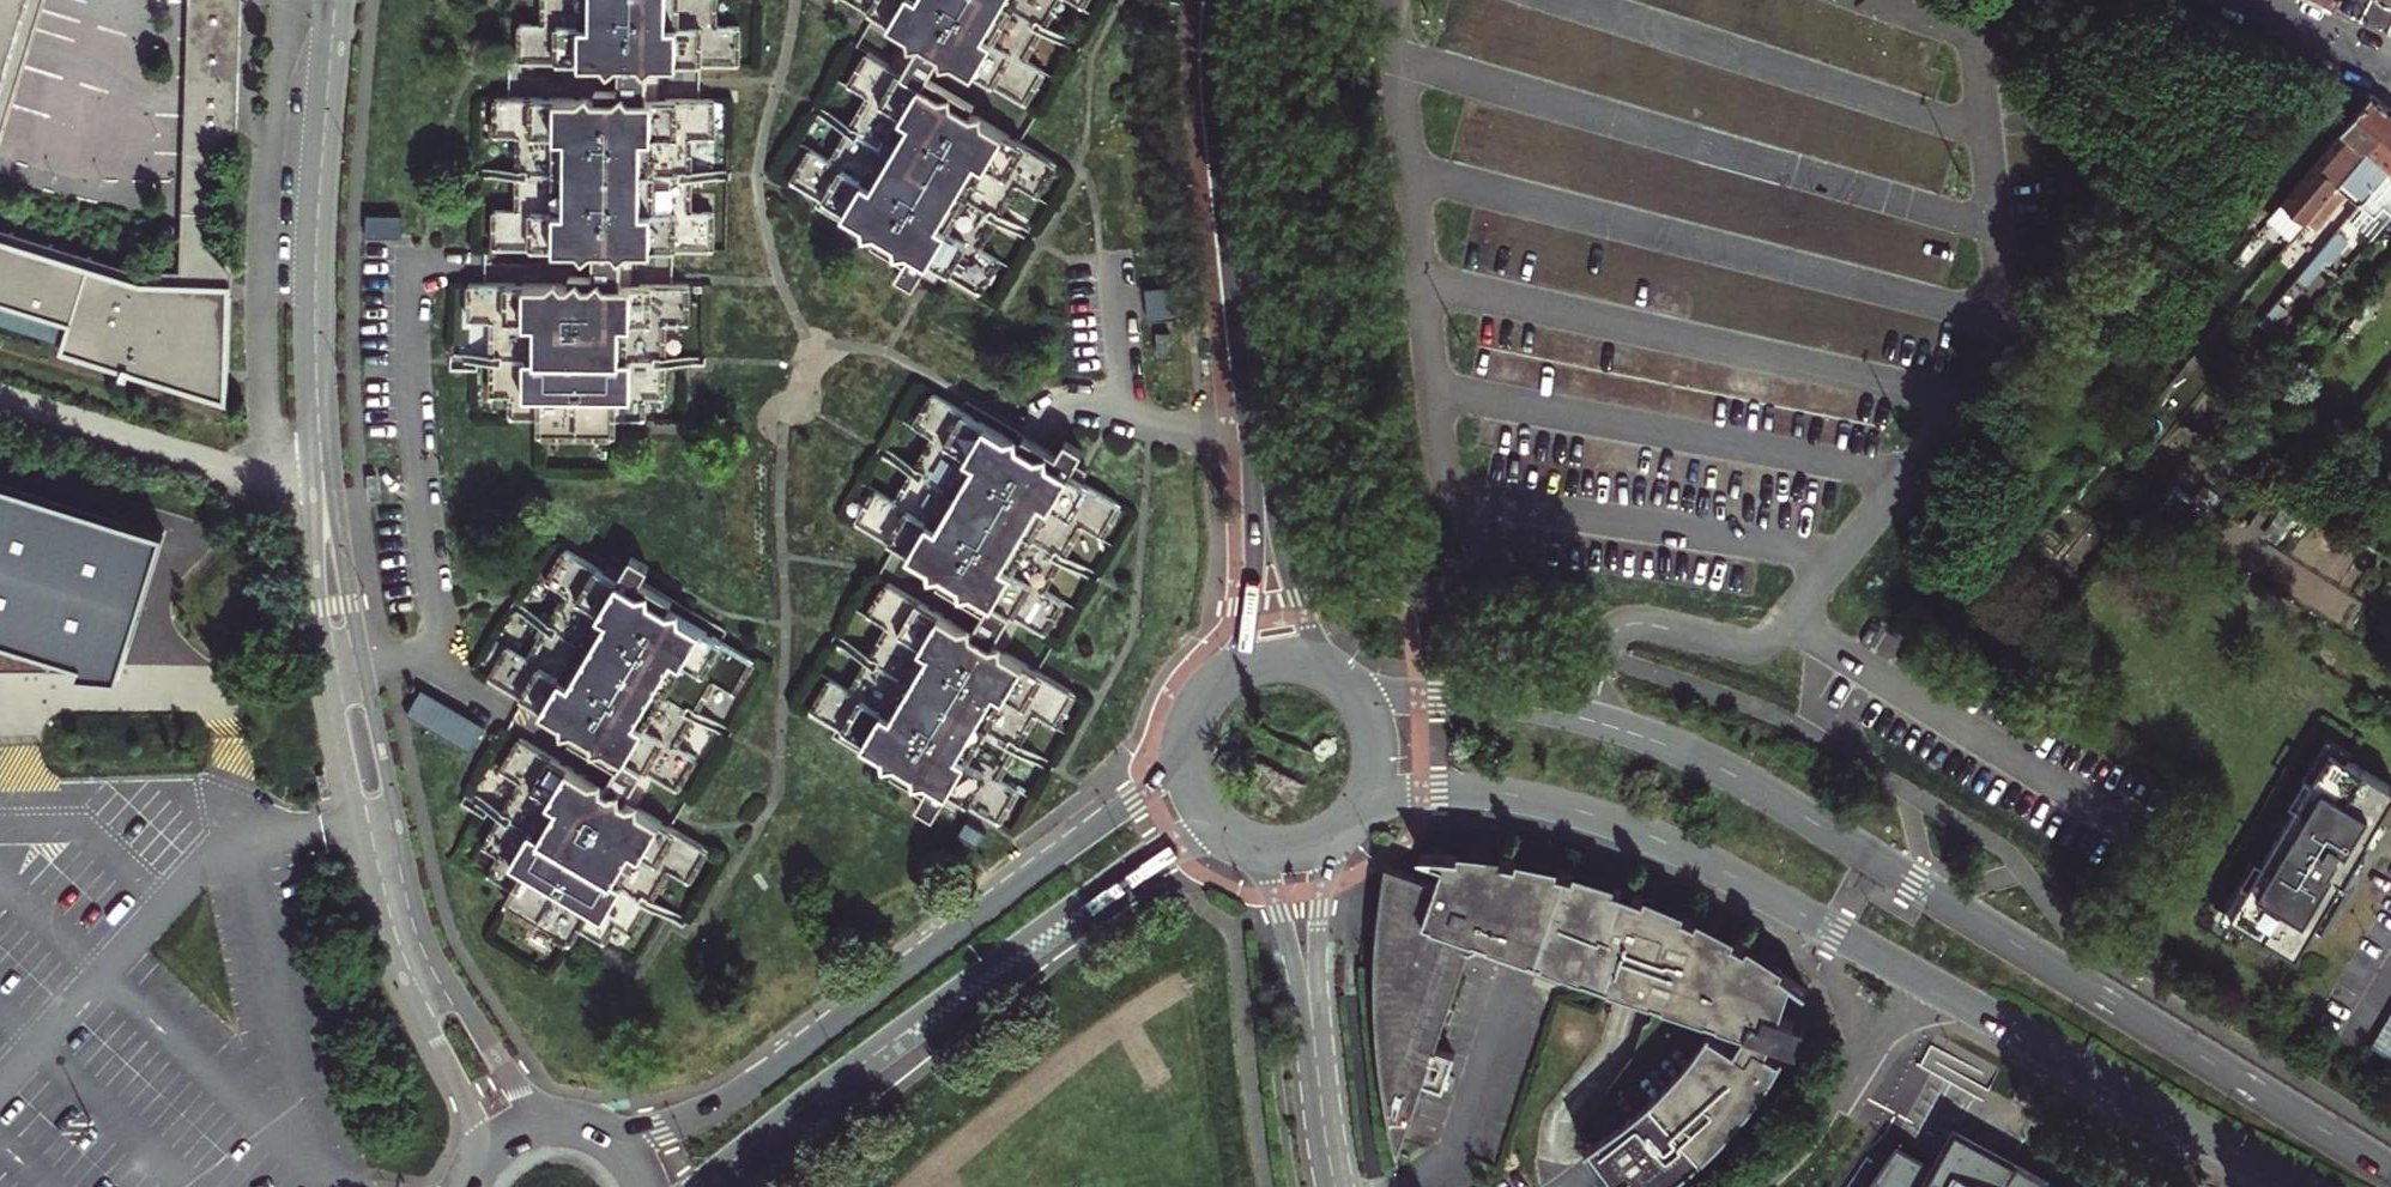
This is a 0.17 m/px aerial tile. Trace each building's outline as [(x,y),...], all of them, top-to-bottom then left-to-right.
[(44,0),(0,0),(0,137),(44,0)] [(178,156),(209,157),(237,131),(241,0),(184,0),(178,156)] [(622,63),(649,63),(739,64),(739,27),(717,27),(718,0),(543,0),(543,26),(521,26),(521,62),(622,63)] [(976,72),(1027,102),(1045,72),(1026,60),(1061,0),(853,0),(923,41),(943,52),(976,72)] [(911,62),(904,74),(922,85),(930,73),(943,52),(923,41),(911,62)] [(922,85),(904,74),(867,52),(849,85),(868,96),(849,128),(830,160),(811,149),(792,181),(912,252),(929,262),(980,293),(999,261),(981,250),(1018,185),(1037,196),(1056,164),(922,85)] [(648,86),(649,63),(622,63),(622,85),(622,101),(648,101),(648,86)] [(556,100),(496,99),(496,137),(518,137),(518,211),(496,212),(495,248),(599,248),(623,248),(662,249),(714,249),(714,213),(692,213),(692,178),(692,139),(716,139),(716,102),(648,101),(622,101),(592,100),(592,85),(591,76),(557,76),(557,83),(556,100)] [(2390,141),(2390,108),(2382,100),(2292,207),(2307,220),(2315,231),(2327,217),(2390,141)] [(2369,212),(2390,186),(2390,141),(2327,217),(2315,231),(2328,243),(2360,205),(2369,212)] [(209,157),(178,156),(174,246),(206,247),(209,157)] [(2369,212),(2364,218),(2380,232),(2371,242),(2380,249),(2390,235),(2390,186),(2369,212)] [(64,330),(55,356),(117,376),(125,379),(227,412),(232,274),(206,247),(174,246),(173,275),(125,273),(0,233),(0,309),(64,330)] [(2360,248),(2348,237),(2330,259),(2337,264),(2342,269),(2360,248)] [(623,248),(599,248),(598,287),(623,287),(623,279),(623,257),(623,248)] [(914,286),(929,262),(912,252),(899,276),(914,286)] [(623,257),(623,279),(662,279),(662,257),(623,257)] [(2315,290),(2337,264),(2330,259),(2308,284),(2315,290)] [(665,399),(666,357),(667,324),(690,324),(691,287),(686,287),(664,287),(623,287),(598,287),(470,286),(470,322),(494,322),(493,397),(512,397),(512,418),(541,418),(545,419),(544,435),(613,436),(613,420),(617,420),(647,420),(647,399),(665,399)] [(1156,333),(1157,355),(1170,355),(1169,333),(1156,333)] [(1022,446),(932,393),(913,426),(933,438),(915,469),(895,501),(875,490),(857,522),(907,552),(894,573),(926,592),(939,570),(991,602),(1011,613),(1045,633),(1064,601),(1045,590),(1083,526),(1103,538),(1122,506),(1069,474),(1053,465),(1022,446)] [(1053,465),(1069,474),(1082,452),(1067,443),(1053,465)] [(164,532),(0,480),(0,671),(100,670),(119,676),(164,532)] [(619,581),(566,549),(547,582),(565,594),(528,658),(509,646),(490,677),(624,758),(644,770),(679,790),(697,758),(679,747),(698,715),(717,683),(735,694),(754,663),(636,591),(619,581)] [(619,581),(636,591),(649,568),(633,558),(619,581)] [(973,634),(888,584),(868,614),(888,626),(870,657),(850,691),(830,679),(811,710),(933,783),(948,792),(1000,824),(1019,791),(999,779),(1038,715),(1057,726),(1076,695),(992,645),(973,634)] [(992,645),(1011,613),(991,602),(973,634),(992,645)] [(2317,776),(2324,780),(2344,750),(2360,760),(2364,753),(2341,738),(2317,776)] [(605,788),(586,777),(522,739),(503,771),(523,783),(485,846),(501,855),(489,875),(515,889),(518,892),(510,906),(569,941),(576,928),(582,931),(605,944),(616,925),(632,934),(652,902),(671,872),(690,884),(709,851),(626,801),(605,788)] [(2292,948),(2390,792),(2390,780),(2360,760),(2344,750),(2324,780),(2309,804),(2274,860),(2258,884),(2239,915),(2255,925),(2292,948)] [(644,770),(624,758),(605,788),(626,801),(644,770)] [(2317,776),(2302,800),(2309,804),(2324,780),(2317,776)] [(934,816),(948,792),(933,783),(919,805),(934,816)] [(2267,856),(2251,880),(2258,884),(2274,860),(2267,856)] [(1452,1087),(1465,1051),(1444,1045),(1478,949),(1482,950),(1502,940),(1503,938),(1549,956),(1578,876),(1551,870),(1498,862),(1430,857),(1458,868),(1449,889),(1415,876),(1395,905),(1388,906),(1386,944),(1389,1013),(1401,1122),(1407,1151),(1432,1080),(1452,1087)] [(1393,869),(1388,906),(1395,905),(1415,876),(1393,869)] [(1578,876),(1549,956),(1609,978),(1617,981),(1633,937),(1618,932),(1632,892),(1578,876)] [(2227,917),(2251,932),(2255,925),(2239,915),(2258,884),(2251,880),(2227,917)] [(518,892),(515,889),(506,904),(510,906),(518,892)] [(1633,937),(1617,981),(1745,1028),(1771,1038),(1791,1046),(1795,1047),(1806,1018),(1781,1008),(1793,974),(1712,926),(1681,910),(1632,892),(1618,932),(1633,937)] [(576,928),(569,941),(574,944),(582,931),(576,928)] [(2376,1051),(2390,1058),(2390,1027),(2376,1051)] [(1676,1173),(1704,1150),(1729,1125),(1753,1097),(1780,1057),(1765,1047),(1771,1038),(1745,1028),(1734,1044),(1707,1028),(1676,1068),(1651,1094),(1623,1116),(1587,1138),(1614,1177),(1620,1186),(1655,1186),(1676,1173)] [(1599,1186),(1620,1186),(1614,1177),(1599,1186)] [(1966,1177),(1960,1186),(1983,1186),(1966,1177)]
